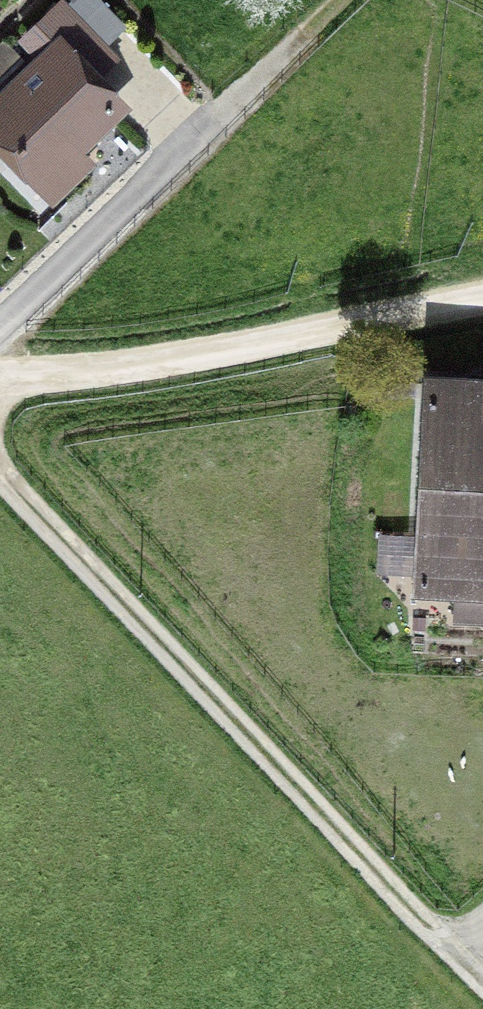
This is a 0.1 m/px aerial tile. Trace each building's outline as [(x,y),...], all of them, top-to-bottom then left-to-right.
[(0,131),(0,133),(63,195),(139,118),(111,91),(130,71),(71,13),(30,54),(53,77),(0,131)] [(426,385),(415,588),(482,592),(482,389),(426,385)]
